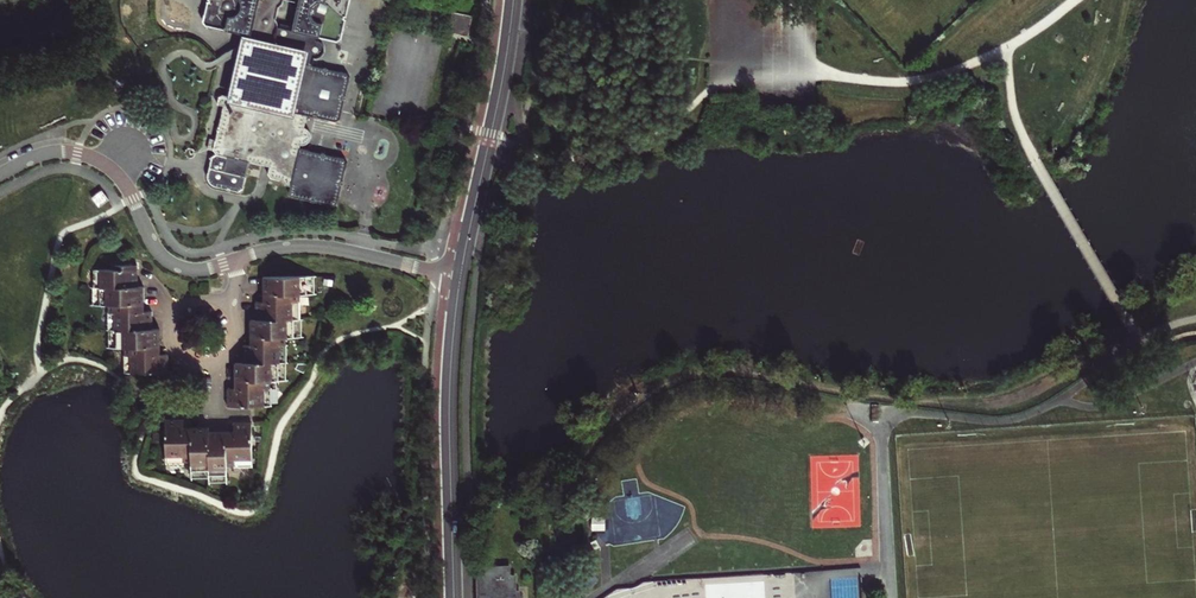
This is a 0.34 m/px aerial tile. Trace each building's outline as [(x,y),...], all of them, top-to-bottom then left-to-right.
[(338,41),(343,38),(352,0),(300,0),(293,29),(279,26),(279,23),(278,20),(277,17),(279,8),(282,7),(284,4),(285,1),(285,0),(209,0),(205,20),(208,25),(250,35),(248,42),(247,48),(235,96),(227,95),(222,97),(220,104),(225,105),(216,148),(219,154),(214,154),(210,177),(210,179),(212,183),(214,185),(217,187),(241,190),(245,188),(252,161),(272,166),(270,173),(272,178),(284,180),(286,185),(292,186),(291,193),(293,197),(334,207),(339,203),(348,161),(346,158),(302,147),(302,145),(305,145),(309,143),(312,140),(313,137),(313,131),(309,127),(306,126),(309,115),(336,121),(342,118),(351,77),(348,72),(315,64),(316,57),(319,58),(322,56),(325,55),(327,51),(327,48),(325,43),(323,42),(320,40),(320,37),(338,41)] [(454,9),(452,15),(462,17),(469,19),(467,34),(469,34),(474,14),(454,9)] [(448,29),(459,32),(462,17),(452,15),(448,29)] [(469,19),(462,17),(459,32),(467,34),(469,19)] [(101,190),(91,198),(99,208),(109,200),(101,190)] [(126,370),(170,370),(169,361),(169,355),(162,354),(162,330),(154,330),(154,320),(153,312),(146,312),(145,287),(140,287),(140,276),(139,265),(116,265),(115,270),(96,270),(96,287),(95,288),(95,305),(110,305),(111,349),(125,349),(126,370)] [(316,293),(316,277),(266,278),(266,292),(266,302),(257,302),(257,320),(252,320),(252,335),(252,346),(245,345),(245,363),(237,363),(237,382),(237,389),(229,390),(229,406),(254,406),(274,405),(274,380),(288,380),(288,363),(289,363),(289,345),(287,345),(287,337),(303,337),(303,320),(301,319),(301,302),(300,302),(300,294),(316,293)] [(185,420),(168,421),(168,463),(193,463),(193,479),(211,478),(211,483),(229,483),(229,467),(254,467),(254,422),(235,423),(235,431),(223,431),(211,431),(211,427),(193,428),(185,428),(185,420)] [(481,596),(487,596),(487,597),(519,597),(519,590),(516,590),(516,574),(511,574),(511,566),(486,566),(487,576),(480,576),(481,596)] [(704,597),(765,597),(765,580),(704,582),(704,597)]
